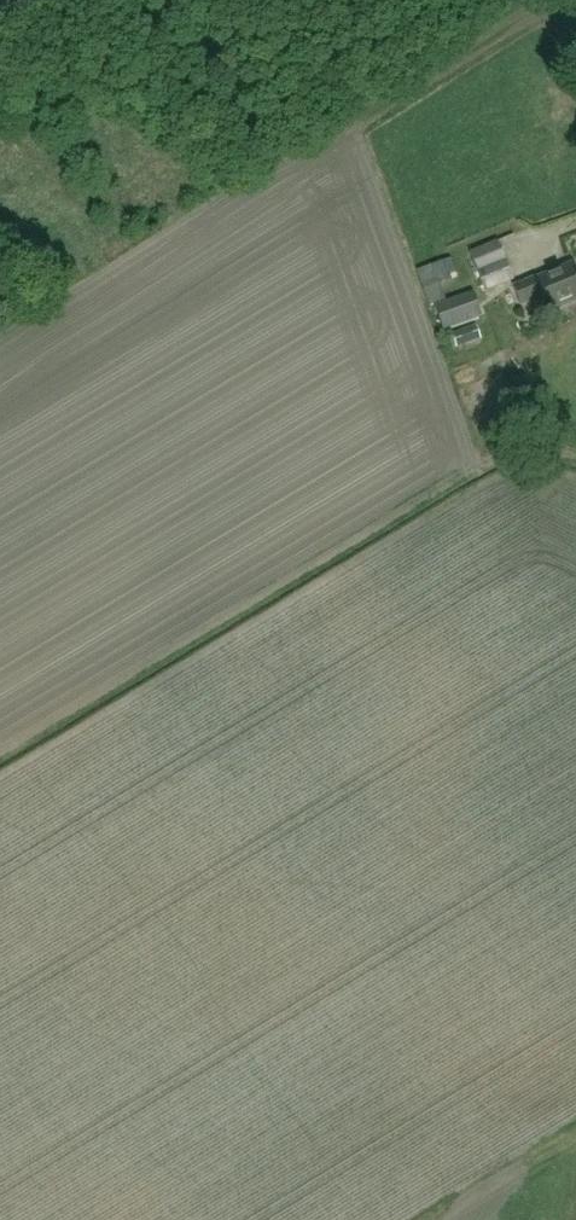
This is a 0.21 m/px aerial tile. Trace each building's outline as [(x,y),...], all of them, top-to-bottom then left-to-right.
[(485,290),(513,278),(497,241),(469,253),(485,290)] [(575,298),(575,272),(572,263),(536,279),(534,276),(513,285),(521,304),(542,295),(548,310),(575,298)] [(443,285),(458,280),(454,265),(438,269),(443,285)] [(482,317),(473,292),(434,306),(443,331),(482,317)]
